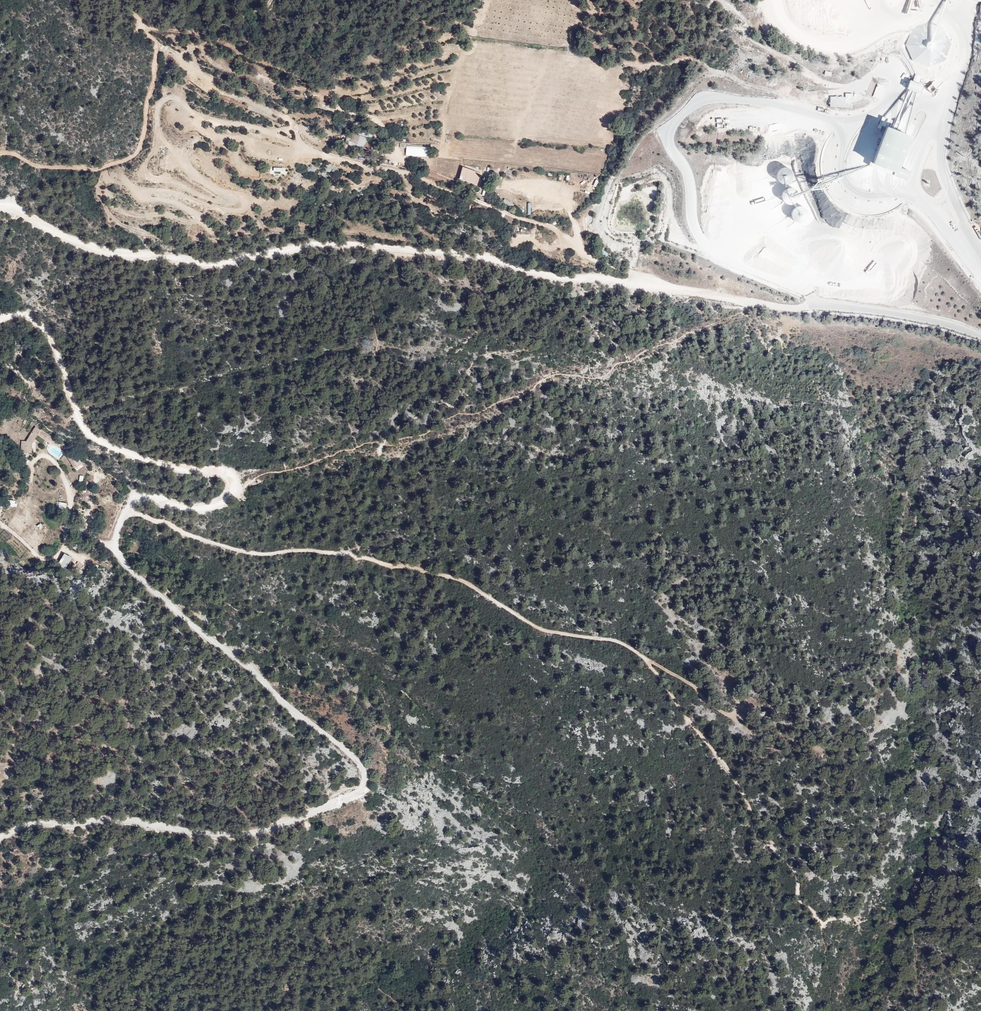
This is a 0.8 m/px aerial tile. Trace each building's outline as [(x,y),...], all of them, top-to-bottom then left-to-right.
[(946,60),(952,44),(945,29),(928,22),(913,30),(907,46),(914,62),(930,68),(946,60)] [(918,92),(921,83),(909,78),(905,87),(918,92)] [(885,86),(878,84),(874,97),(881,99),(885,86)] [(846,97),(831,97),(831,107),(852,108),(853,94),(846,94),(846,97)] [(909,135),(886,127),(873,163),(895,171),(909,135)] [(430,147),(408,146),(407,156),(430,157),(430,147)] [(462,166),(459,180),(478,184),(481,170),(462,166)] [(778,179),(790,180),(791,169),(779,168),(778,179)] [(790,205),(792,220),(805,218),(803,203),(790,205)] [(83,464),(76,454),(72,457),(79,467),(83,464)] [(64,552),(58,564),(66,568),(72,556),(64,552)] [(92,562),(84,558),(78,568),(76,572),(82,576),(84,575),(92,562)]
